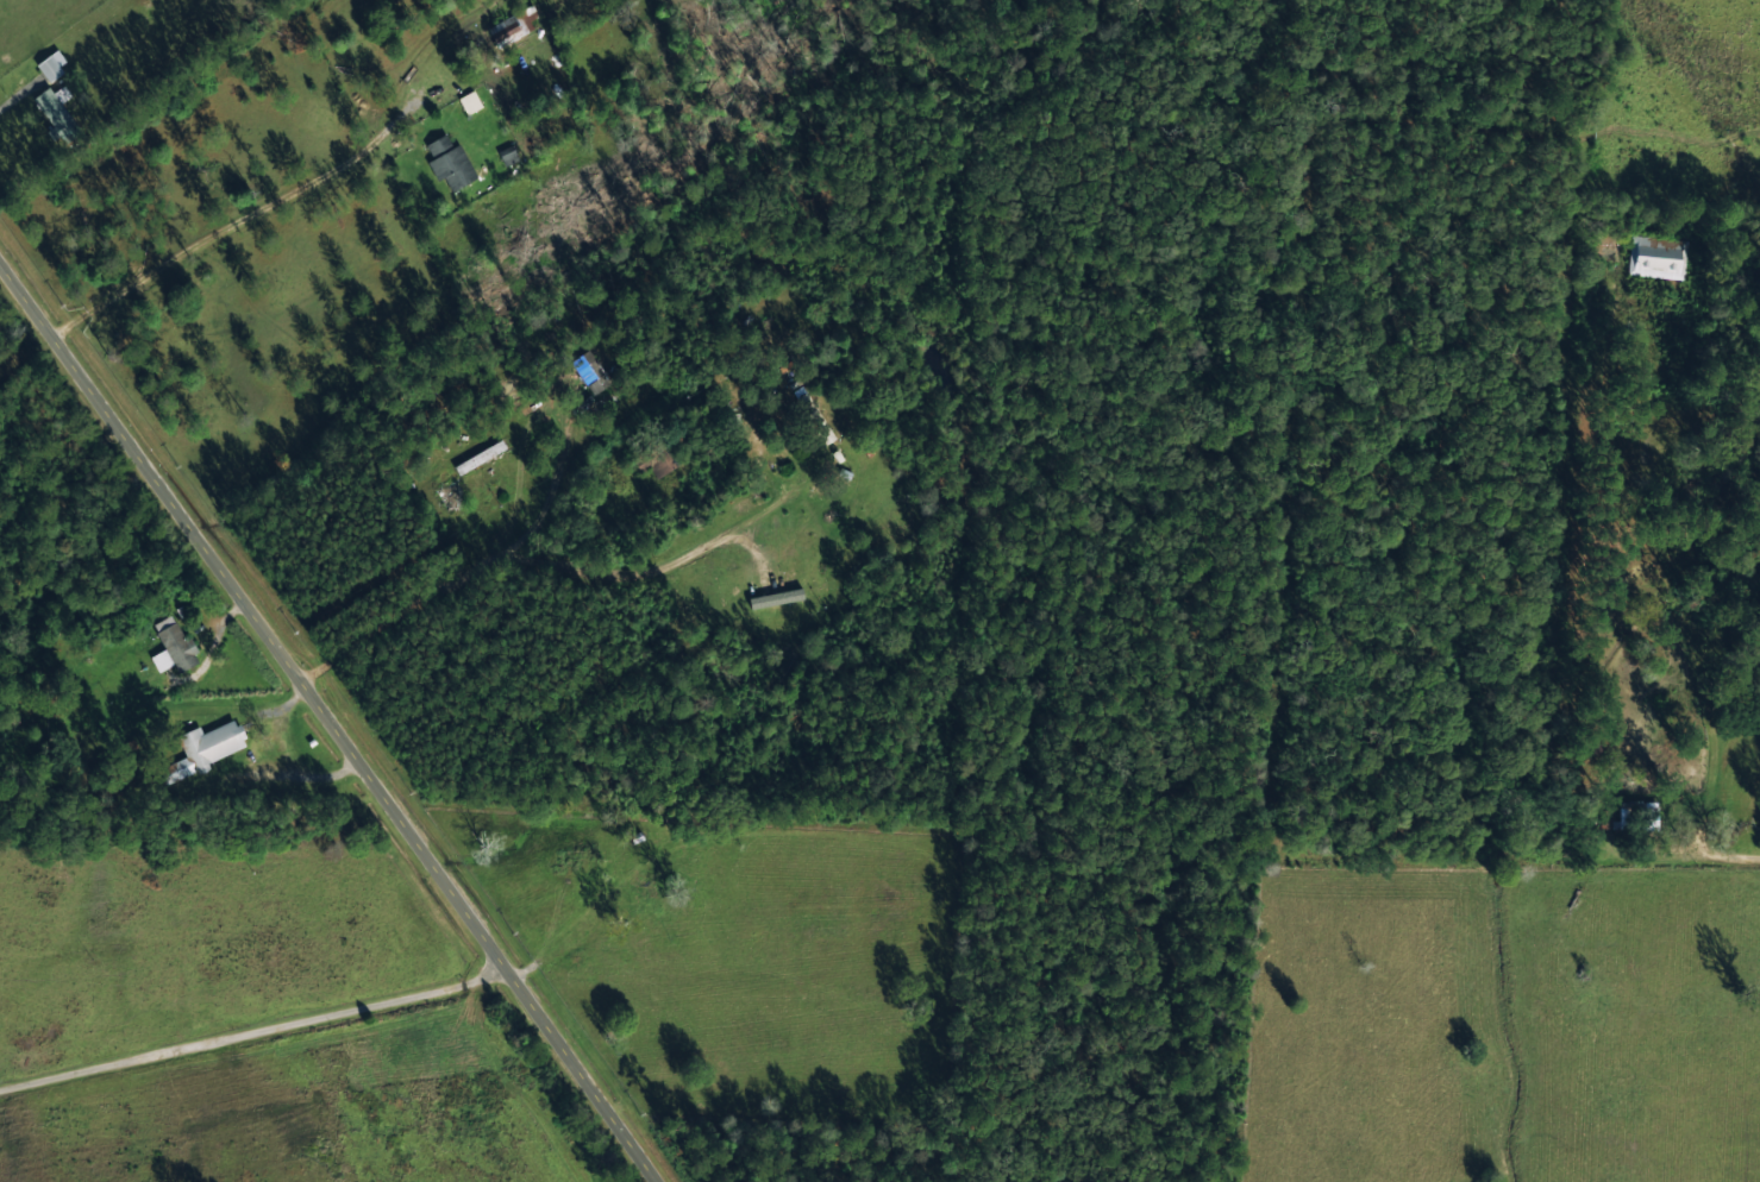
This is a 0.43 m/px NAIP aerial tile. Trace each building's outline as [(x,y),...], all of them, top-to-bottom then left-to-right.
[(531,29),(521,9),(488,26),(498,46),(531,29)] [(68,65),(58,49),(36,62),(46,79),(68,65)] [(32,98),(53,125),(46,131),(53,139),(60,134),(66,142),(83,129),(61,102),(71,95),(63,85),(53,92),(48,85),(32,98)] [(482,106),(474,89),(458,96),(466,113),(482,106)] [(425,142),(432,158),(427,159),(436,179),(444,176),(451,190),(477,178),(461,142),(452,146),(446,133),(425,142)] [(504,164),(518,159),(513,144),(499,149),(504,164)] [(1683,277),(1685,237),(1635,235),(1633,275),(1683,277)] [(578,366),(590,393),(610,384),(598,357),(578,366)] [(638,464),(642,471),(650,466),(657,477),(679,464),(669,446),(638,464)] [(157,671),(173,663),(178,672),(201,660),(188,636),(184,638),(171,613),(152,623),(165,648),(149,656),(157,671)] [(202,732),(200,728),(182,735),(196,768),(247,745),(235,718),(202,732)]
